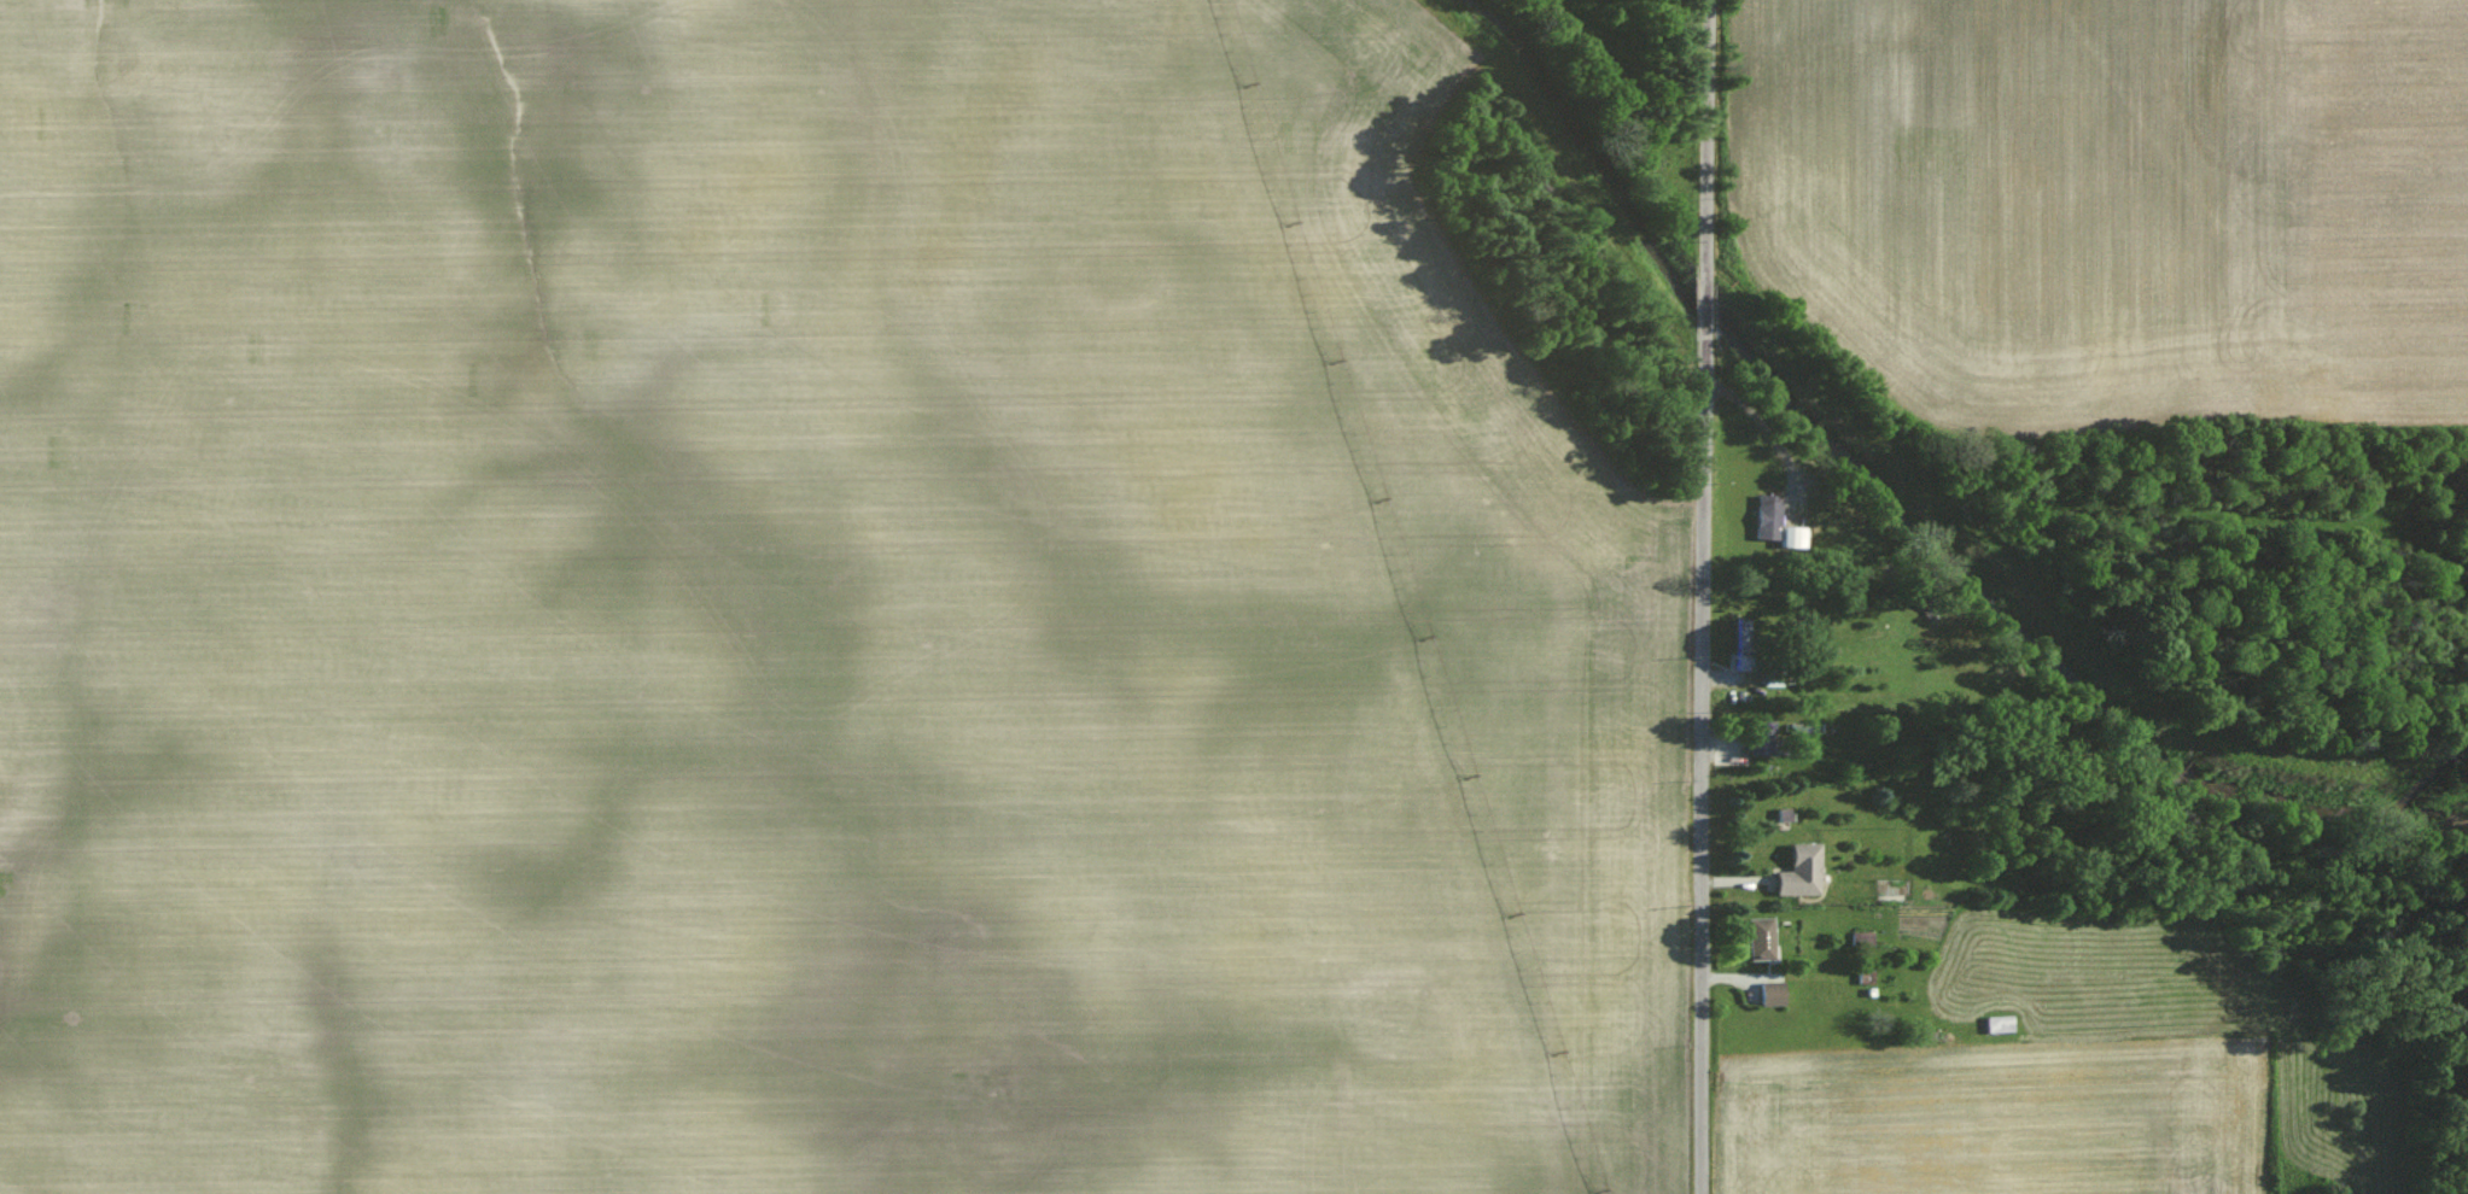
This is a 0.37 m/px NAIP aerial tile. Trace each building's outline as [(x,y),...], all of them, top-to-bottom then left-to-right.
[(1754,540),(1778,540),(1778,548),(1807,548),(1807,527),(1779,527),(1779,495),(1754,495),(1754,540)] [(1771,747),(1771,719),(1746,719),(1746,747),(1771,747)] [(1771,868),(1771,894),(1815,894),(1815,841),(1784,841),(1784,868),(1771,868)] [(1771,959),(1771,917),(1744,917),(1744,959),(1771,959)] [(1779,982),(1757,982),(1757,1005),(1779,1005),(1779,982)]
